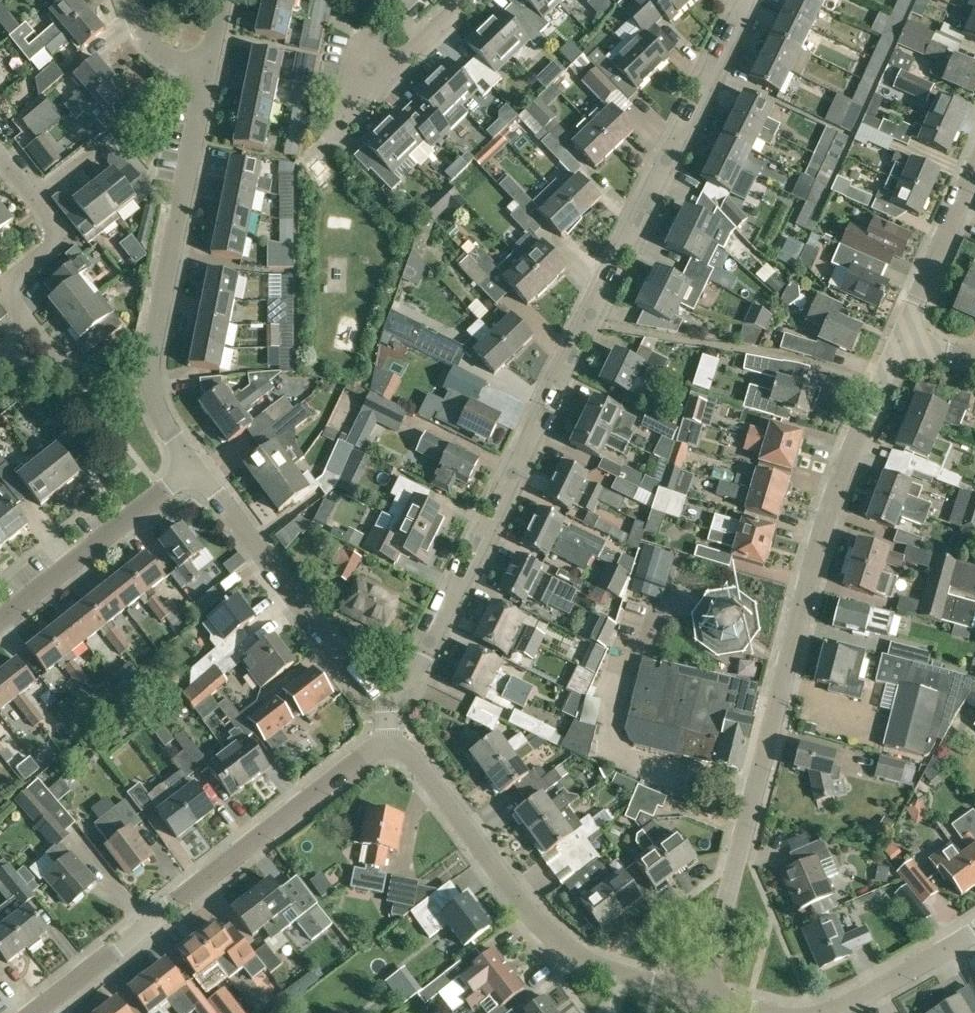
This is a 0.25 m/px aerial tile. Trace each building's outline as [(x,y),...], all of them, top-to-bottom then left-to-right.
[(88,13),(77,0),(64,0),(50,13),(58,21),(48,30),(50,33),(41,42),(47,50),(88,13)] [(261,9),(291,16),(295,0),(263,0),(261,9)] [(311,20),(324,23),(323,24),(328,25),(333,2),(328,1),(329,0),(315,0),(311,20)] [(407,10),(417,0),(398,0),(407,10)] [(558,0),(525,0),(528,4),(529,8),(521,15),(526,19),(540,33),(549,24),(542,17),(559,1),(558,0)] [(630,0),(623,0),(616,6),(638,29),(622,45),(652,75),(668,60),(651,42),(661,32),(640,10),(630,0)] [(681,0),(630,0),(640,10),(649,2),(669,23),(687,6),(681,0)] [(781,16),(810,30),(810,29),(821,8),(804,0),(789,0),(781,16)] [(821,8),(825,0),(804,0),(821,8)] [(901,21),(911,0),(898,0),(891,16),(901,21)] [(911,14),(923,19),(928,5),(931,0),(918,0),(911,14)] [(291,16),(261,9),(255,32),(286,39),(291,16)] [(540,33),(526,19),(519,26),(514,25),(499,10),(482,26),(511,55),(528,39),(535,46),(544,37),(540,33)] [(104,30),(88,13),(47,50),(53,56),(64,45),(66,47),(74,39),(83,49),(104,30)] [(972,15),(962,38),(974,43),(974,17),(972,15)] [(781,16),(771,37),(811,57),(811,56),(814,57),(824,36),(810,29),(810,30),(781,16)] [(901,21),(891,16),(881,38),(892,43),(901,21)] [(324,23),(311,20),(310,22),(305,21),(299,49),(318,52),(323,24),(324,23)] [(905,74),(907,75),(917,54),(926,57),(932,42),(936,35),(918,27),(918,26),(918,25),(908,21),(897,46),(888,66),(891,67),(905,74)] [(33,33),(25,24),(9,38),(31,64),(42,54),(33,44),(29,48),(24,42),(33,33)] [(511,55),(482,26),(466,42),(481,58),(481,62),(474,69),(492,87),(502,78),(495,71),(511,55)] [(771,37),(760,59),(789,73),(789,72),(801,77),(811,57),(771,37)] [(892,43),(881,38),(871,60),(882,65),(892,43)] [(932,42),(926,57),(935,61),(942,64),(946,54),(948,49),(932,42)] [(652,75),(622,45),(606,60),(596,50),(587,59),(595,68),(589,73),(611,96),(617,91),(609,82),(618,73),(635,91),(652,75)] [(252,48),(247,72),(278,78),(283,55),(252,48)] [(933,66),(947,73),(944,82),(974,94),(974,92),(974,67),(954,58),(946,54),(942,64),(935,61),(933,66)] [(582,55),(577,61),(552,84),(560,93),(590,64),(582,55)] [(91,94),(113,76),(97,57),(75,76),(83,85),(74,93),(77,97),(65,107),(70,113),(91,94)] [(789,73),(760,59),(749,80),(778,94),(789,73)] [(299,82),(312,85),(317,62),(303,60),(298,83),(299,83),(299,82)] [(448,60),(431,76),(460,105),(476,89),(483,96),(492,87),(474,69),(467,76),(463,75),(448,60)] [(882,65),(871,60),(861,82),(872,87),(882,65)] [(39,98),(41,96),(64,76),(54,63),(35,79),(39,98)] [(278,78),(247,72),(242,95),(274,102),(278,78)] [(611,96),(589,73),(581,81),(602,105),(611,96)] [(907,75),(905,74),(898,91),(927,103),(934,86),(907,75)] [(129,94),(113,76),(91,94),(70,113),(76,120),(89,109),(91,112),(99,105),(106,114),(129,94)] [(460,105),(431,76),(414,92),(429,108),(429,112),(422,119),(441,137),(450,128),(443,121),(460,105)] [(861,82),(851,103),(862,109),(872,87),(861,82)] [(550,85),(536,98),(546,108),(560,95),(550,85)] [(732,116),(773,136),(778,126),(765,120),(771,108),(743,94),(732,116)] [(242,95),(238,119),(269,125),(274,102),(242,95)] [(876,97),(874,95),(860,125),(906,146),(910,138),(918,142),(918,143),(946,156),(956,133),(928,120),(924,130),(914,126),(912,130),(900,124),(900,122),(891,118),(889,124),(883,121),(882,123),(874,119),(883,99),(879,98),(876,96),(876,97)] [(41,96),(39,98),(17,116),(28,130),(53,109),(41,96)] [(546,108),(536,98),(524,110),(560,147),(569,138),(553,122),(556,118),(546,108)] [(928,120),(956,133),(966,111),(938,98),(928,120)] [(862,109),(851,103),(841,124),(852,129),(862,109)] [(591,127),(613,149),(633,131),(610,108),(591,127)] [(396,110),(379,126),(408,155),(425,139),(431,146),(441,137),(422,119),(415,126),(411,125),(396,110)] [(560,147),(524,110),(515,119),(572,178),(581,169),(560,147)] [(773,136),(732,116),(721,137),(750,151),(755,140),(768,146),(773,136)] [(124,135),(134,127),(126,117),(120,120),(113,127),(114,128),(122,137),(124,135)] [(269,125),(238,119),(233,143),(264,149),(269,125)] [(906,146),(860,125),(853,141),(865,147),(866,143),(886,152),(892,141),(906,147),(906,146)] [(408,155),(379,126),(363,142),(378,158),(378,162),(371,169),(391,190),(401,181),(392,171),(408,155)] [(613,149),(591,127),(572,146),(594,169),(613,149)] [(826,128),(813,156),(825,161),(835,167),(848,138),(838,133),(826,128)] [(303,132),(289,129),(283,154),(298,157),(303,132)] [(506,142),(499,136),(473,160),(480,167),(506,142)] [(42,137),(38,141),(27,150),(34,159),(49,146),(42,137)] [(721,137),(711,158),(754,179),(760,168),(745,160),(750,151),(721,137)] [(889,179),(928,196),(938,174),(911,162),(912,160),(896,153),(891,163),(895,165),(889,179)] [(825,161),(813,156),(805,176),(816,181),(815,183),(826,188),(835,167),(825,161)] [(256,189),(269,193),(272,184),(258,179),(261,164),(230,158),(225,182),(256,188),(256,189)] [(754,179),(711,158),(700,180),(729,194),(734,183),(749,190),(754,179)] [(448,169),(456,178),(468,167),(460,159),(448,169)] [(94,185),(117,214),(135,199),(139,204),(151,194),(134,173),(123,182),(113,170),(94,185)] [(279,172),(279,196),(293,196),(293,172),(279,172)] [(507,178),(499,186),(519,207),(528,217),(536,208),(507,178)] [(549,186),(579,218),(598,199),(577,178),(563,190),(554,181),(549,186)] [(837,178),(831,192),(867,208),(871,197),(850,187),(851,184),(845,181),(837,178)] [(928,196),(889,179),(884,191),(879,189),(874,200),(891,208),(893,205),(919,217),(928,196)] [(225,182),(220,206),(252,212),(256,189),(256,188),(225,182)] [(815,183),(806,203),(816,208),(826,188),(815,183)] [(117,214),(94,185),(73,202),(79,208),(67,218),(87,244),(100,234),(97,230),(117,214)] [(423,209),(434,221),(459,197),(448,185),(426,205),(423,209)] [(579,218),(549,186),(539,196),(541,199),(538,202),(545,209),(539,215),(560,237),(579,218)] [(293,196),(279,196),(279,220),(293,220),(293,196)] [(727,198),(719,212),(736,229),(747,219),(727,198)] [(816,208),(806,203),(795,225),(806,230),(816,208)] [(252,212),(220,206),(216,229),(247,235),(252,212)] [(0,207),(0,251),(16,238),(7,227),(13,222),(0,207)] [(528,217),(519,207),(509,217),(530,238),(539,229),(528,217)] [(674,219),(671,226),(709,244),(714,233),(726,243),(728,244),(738,233),(736,230),(719,213),(716,209),(710,220),(685,208),(680,218),(674,219)] [(420,260),(434,222),(425,213),(411,251),(420,260)] [(279,220),(279,243),(280,243),(293,243),(293,220),(279,220)] [(841,246),(868,258),(871,259),(876,249),(900,260),(911,236),(874,220),(866,238),(848,230),(841,246)] [(670,237),(665,247),(690,259),(685,270),(708,281),(713,270),(708,267),(717,248),(709,244),(671,226),(668,231),(670,237)] [(247,235),(216,229),(211,253),(242,259),(247,235)] [(746,233),(734,244),(745,255),(756,243),(746,233)] [(129,244),(141,260),(150,254),(138,237),(129,244)] [(522,241),(511,251),(514,254),(546,286),(547,287),(566,269),(541,243),(532,252),(522,241)] [(469,242),(461,249),(468,257),(488,279),(499,269),(498,269),(477,246),(474,248),(469,242)] [(280,243),(279,243),(279,254),(259,254),(260,269),(293,269),(293,243),(280,243)] [(868,258),(841,246),(839,245),(831,265),(848,273),(840,292),(877,308),(888,284),(862,272),(868,258)] [(507,267),(500,273),(506,279),(504,281),(527,306),(536,297),(538,299),(547,290),(547,287),(546,286),(514,254),(504,264),(507,267)] [(468,257),(458,266),(479,288),(485,282),(488,279),(468,257)] [(974,318),(974,262),(954,311),(974,320),(974,318)] [(64,321),(93,298),(90,294),(95,290),(95,289),(94,290),(73,263),(46,284),(55,296),(49,301),(64,321)] [(645,280),(642,286),(679,305),(693,311),(702,292),(708,281),(685,270),(680,280),(655,268),(650,278),(645,280)] [(208,269),(203,293),(234,300),(239,275),(208,269)] [(280,299),(292,299),(292,275),(280,275),(280,299)] [(641,298),(636,308),(661,320),(656,330),(676,334),(682,321),(673,316),(679,305),(642,286),(639,292),(641,298)] [(203,293),(198,317),(229,323),(234,300),(203,293)] [(93,298),(64,321),(80,340),(92,331),(101,342),(123,325),(105,303),(101,307),(93,298)] [(850,354),(860,330),(835,319),(840,308),(817,298),(812,310),(816,312),(812,323),(825,329),(820,340),(850,354)] [(292,299),(280,299),(280,300),(271,301),(271,318),(280,318),(280,323),(292,323),(292,299)] [(421,305),(419,315),(439,320),(441,310),(421,305)] [(494,317),(484,326),(513,356),(531,339),(511,318),(513,317),(502,305),(492,314),(494,317)] [(384,332),(385,333),(401,341),(415,348),(434,357),(443,341),(417,329),(419,326),(391,313),(384,332)] [(198,317),(193,340),(224,347),(229,323),(198,317)] [(513,356),(484,326),(479,321),(468,331),(474,338),(462,350),(470,357),(474,353),(494,374),(513,356)] [(248,327),(248,333),(248,338),(280,337),(280,347),(293,347),(292,323),(280,323),(280,326),(248,327)] [(751,328),(751,343),(763,343),(764,328),(751,328)] [(818,345),(785,334),(780,349),(813,359),(818,345)] [(224,347),(193,340),(188,365),(220,371),(224,347)] [(293,373),(293,347),(280,347),(280,373),(293,373)] [(400,379),(408,363),(378,348),(375,368),(400,379)] [(661,375),(668,361),(642,348),(635,360),(615,350),(600,380),(627,393),(641,366),(661,375)] [(699,386),(717,391),(726,359),(708,354),(699,386)] [(778,377),(781,363),(745,356),(743,370),(778,377)] [(453,393),(439,422),(458,432),(460,428),(488,442),(500,418),(474,405),(485,383),(457,369),(449,384),(447,390),(453,393)] [(213,424),(269,382),(279,373),(267,373),(267,372),(248,374),(249,388),(240,394),(238,392),(230,398),(222,387),(199,405),(213,424)] [(749,387),(742,408),(756,412),(772,417),(772,418),(787,422),(790,413),(806,417),(811,400),(816,402),(820,390),(815,388),(816,386),(792,379),(792,382),(776,378),(772,393),(763,391),(749,387)] [(275,390),(269,382),(213,424),(220,432),(218,434),(218,437),(222,442),(225,443),(227,442),(228,443),(252,426),(243,415),(275,390)] [(915,396),(907,417),(939,430),(942,423),(957,429),(964,412),(966,413),(969,399),(938,391),(933,403),(915,396)] [(370,396),(364,408),(360,415),(396,433),(406,414),(370,396)] [(683,420),(701,425),(708,401),(690,396),(683,420)] [(278,421),(293,410),(284,398),(262,414),(271,426),(278,421)] [(581,422),(628,444),(633,433),(615,424),(621,412),(592,398),(581,422)] [(293,410),(278,421),(288,434),(313,416),(306,406),(298,406),(293,410)] [(678,429),(670,425),(648,414),(642,426),(663,437),(664,437),(664,436),(672,440),(678,429)] [(939,430),(907,417),(895,446),(913,454),(906,470),(936,482),(954,489),(958,490),(963,480),(940,471),(950,447),(935,440),(939,430)] [(628,444),(581,422),(570,445),(599,459),(604,447),(623,455),(628,444)] [(746,438),(796,452),(801,434),(770,425),(767,433),(749,428),(746,438)] [(353,430),(346,443),(361,451),(362,448),(368,437),(353,430)] [(56,446),(37,461),(60,490),(79,474),(70,462),(82,453),(64,432),(53,441),(56,446)] [(260,488),(290,466),(281,454),(290,447),(277,432),(258,447),(262,452),(243,465),(260,488)] [(449,495),(456,480),(466,485),(468,481),(472,481),(474,476),(472,473),(478,460),(449,445),(448,447),(424,435),(416,451),(441,464),(430,486),(449,495)] [(796,452),(746,438),(743,449),(760,454),(758,463),(790,472),(796,452)] [(299,478),(290,466),(260,488),(277,510),(295,496),(300,502),(319,487),(325,495),(334,488),(335,486),(352,448),(339,442),(326,470),(322,477),(315,483),(307,472),(299,478)] [(675,443),(668,467),(680,471),(680,472),(688,448),(675,443)] [(37,461),(26,470),(23,465),(14,472),(6,462),(0,455),(0,479),(2,481),(19,503),(30,494),(40,506),(60,490),(37,461)] [(656,498),(659,489),(659,484),(667,463),(659,459),(653,481),(645,477),(623,466),(622,468),(603,459),(598,469),(617,479),(617,478),(642,490),(641,491),(656,498)] [(563,461),(554,480),(599,502),(610,506),(615,495),(605,491),(605,490),(585,480),(589,473),(563,461)] [(680,471),(668,467),(667,466),(659,488),(673,492),(680,472),(680,471)] [(736,475),(733,486),(782,500),(788,481),(756,472),(753,480),(736,475)] [(874,497),(927,517),(931,506),(905,497),(909,485),(883,475),(874,497)] [(402,523),(435,538),(447,513),(426,503),(431,492),(398,476),(389,495),(410,505),(402,523)] [(617,478),(617,479),(611,490),(633,501),(633,500),(635,501),(634,504),(649,510),(654,498),(641,492),(641,491),(642,490),(617,478)] [(599,502),(554,480),(545,499),(570,511),(574,505),(593,514),(597,507),(607,511),(610,506),(599,502)] [(782,500),(733,486),(719,481),(715,494),(746,504),(744,510),(776,519),(782,500)] [(659,489),(656,498),(651,511),(665,515),(685,523),(688,517),(680,514),(685,498),(659,489)] [(971,494),(959,529),(974,534),(974,496),(971,494)] [(927,517),(874,497),(871,507),(865,508),(862,514),(866,519),(866,520),(893,530),(897,517),(923,527),(927,517)] [(7,540),(26,525),(5,498),(0,502),(0,531),(7,540)] [(530,526),(591,556),(599,560),(607,543),(572,526),(569,530),(563,527),(566,521),(539,508),(530,526)] [(647,525),(645,531),(658,536),(659,531),(665,515),(651,511),(647,525)] [(665,515),(659,531),(697,544),(702,529),(685,523),(665,515)] [(714,516),(710,530),(719,533),(768,547),(773,528),(742,519),(741,523),(714,516)] [(627,545),(630,536),(598,521),(594,529),(627,545)] [(635,521),(630,536),(627,545),(638,549),(645,531),(647,525),(635,521)] [(435,538),(402,523),(394,539),(372,529),(363,548),(395,563),(400,552),(423,563),(435,538)] [(181,589),(189,583),(189,584),(199,576),(188,563),(202,551),(182,526),(160,544),(180,568),(177,570),(181,574),(173,579),(181,589)] [(591,556),(530,526),(521,545),(547,558),(550,552),(567,560),(567,562),(584,571),(591,556)] [(719,533),(710,530),(707,541),(733,549),(731,557),(762,566),(768,547),(719,533)] [(919,550),(922,539),(898,530),(893,543),(919,550)] [(631,580),(660,590),(675,546),(646,536),(631,580)] [(848,551),(844,564),(880,574),(882,565),(899,570),(903,558),(886,554),(887,551),(857,542),(854,552),(848,551)] [(362,558),(347,551),(340,547),(335,557),(341,560),(334,578),(350,584),(362,558)] [(903,561),(930,569),(927,581),(926,585),(948,592),(950,587),(960,592),(974,596),(974,566),(956,561),(934,555),(906,547),(903,557),(904,557),(903,561)] [(125,570),(145,595),(165,580),(145,554),(125,570)] [(553,595),(566,602),(572,590),(559,583),(539,573),(543,567),(516,554),(507,572),(553,595)] [(607,564),(596,587),(609,593),(608,594),(618,598),(629,574),(607,564)] [(844,564),(841,574),(847,576),(844,587),(873,595),(874,594),(891,599),(894,587),(897,578),(880,574),(844,564)] [(125,570),(105,586),(126,611),(145,595),(125,570)] [(553,595),(507,572),(498,591),(525,604),(528,597),(547,607),(553,595)] [(359,577),(348,599),(344,608),(342,611),(381,630),(398,596),(359,577)] [(896,611),(917,617),(939,623),(972,631),(974,621),(974,603),(947,596),(948,592),(926,585),(925,590),(924,590),(921,603),(900,597),(896,611)] [(105,586),(86,602),(106,627),(110,632),(105,636),(113,645),(122,638),(115,628),(116,627),(112,622),(126,611),(105,586)] [(202,614),(222,598),(214,588),(193,604),(202,614)] [(156,595),(151,599),(165,618),(171,614),(170,614),(156,595)] [(225,642),(254,618),(237,597),(208,620),(225,642)] [(165,618),(151,599),(146,603),(160,622),(165,619),(165,618)] [(106,627),(86,602),(66,617),(86,642),(100,631),(101,631),(110,632),(106,627)] [(840,602),(833,628),(853,632),(852,635),(868,639),(870,634),(888,638),(893,615),(889,614),(840,602)] [(484,622),(538,648),(544,635),(529,628),(528,629),(519,625),(522,618),(492,604),(484,622)] [(734,639),(741,629),(739,613),(728,607),(714,609),(706,620),(708,635),(719,642),(734,639)] [(171,614),(165,618),(165,619),(180,637),(189,629),(175,610),(170,614),(171,614)] [(86,642),(66,617),(47,633),(67,658),(65,659),(70,665),(64,669),(72,678),(81,671),(73,661),(76,659),(72,654),(86,642)] [(594,644),(605,649),(616,625),(600,618),(589,641),(594,644)] [(538,648),(484,622),(475,640),(505,654),(508,647),(517,652),(516,653),(532,661),(538,648)] [(67,658),(47,633),(27,649),(47,674),(58,665),(62,670),(64,669),(70,665),(65,659),(67,658)] [(245,640),(224,657),(226,658),(205,676),(218,692),(228,684),(222,676),(241,661),(262,685),(293,660),(272,635),(253,650),(245,640)] [(122,638),(113,645),(121,655),(130,648),(122,638)] [(889,642),(885,656),(924,666),(927,654),(917,651),(917,649),(889,642)] [(594,644),(582,668),(595,675),(607,650),(605,649),(594,644)] [(820,651),(815,667),(820,668),(816,682),(830,686),(828,692),(859,700),(863,684),(856,682),(864,652),(867,653),(867,652),(837,644),(836,645),(838,645),(836,653),(825,650),(824,652),(820,651)] [(226,658),(224,657),(216,647),(193,665),(203,677),(205,676),(226,658)] [(470,648),(462,666),(508,690),(528,699),(533,688),(513,679),(513,680),(495,672),(500,663),(470,648)] [(880,655),(873,681),(887,685),(888,681),(899,684),(883,747),(922,756),(927,756),(930,753),(935,743),(936,738),(942,713),(948,688),(959,691),(963,676),(924,666),(885,656),(880,655)] [(735,679),(715,674),(642,656),(624,728),(634,744),(741,771),(753,721),(751,720),(758,695),(755,694),(757,685),(735,679)] [(0,673),(0,677),(17,699),(20,702),(17,705),(24,714),(26,717),(31,713),(33,716),(37,713),(32,707),(22,695),(35,684),(16,660),(0,673)] [(508,690),(462,666),(453,685),(482,699),(482,697),(492,702),(495,695),(523,709),(528,699),(508,690)] [(578,666),(566,689),(585,699),(597,676),(595,675),(582,668),(578,666)] [(257,702),(240,715),(246,723),(249,721),(265,742),(294,720),(289,714),(297,708),(303,717),(332,695),(313,670),(285,692),(286,694),(278,700),(277,698),(263,709),(257,702)] [(81,671),(72,678),(79,687),(88,680),(81,671)] [(205,676),(203,677),(204,677),(182,694),(194,710),(218,692),(205,676)] [(948,688),(942,713),(954,716),(971,689),(974,678),(963,676),(959,691),(948,688)] [(14,701),(17,705),(20,702),(17,699),(0,677),(0,712),(14,701)] [(95,698),(93,694),(80,687),(75,697),(91,706),(95,698)] [(575,719),(564,741),(561,748),(588,760),(596,725),(595,725),(600,702),(585,699),(566,689),(566,690),(571,693),(562,713),(575,719)] [(246,723),(240,715),(228,699),(218,706),(231,724),(240,717),(254,734),(246,723)] [(493,732),(499,719),(495,717),(494,719),(472,708),(466,718),(493,732)] [(509,724),(535,737),(550,743),(556,730),(541,724),(516,711),(509,724)] [(31,713),(26,717),(34,727),(43,720),(37,713),(33,716),(31,713)] [(77,746),(62,728),(52,737),(66,754),(77,746)] [(185,751),(189,756),(197,749),(184,731),(175,739),(184,751),(185,751)] [(237,746),(227,753),(250,783),(269,769),(246,739),(244,741),(237,731),(230,736),(237,746)] [(485,775),(511,755),(526,743),(519,734),(504,745),(495,734),(469,754),(485,775)] [(62,756),(54,746),(36,760),(44,770),(62,756)] [(800,746),(794,768),(809,772),(816,801),(834,797),(830,783),(839,781),(839,778),(841,768),(831,766),(834,755),(800,746)] [(184,751),(171,761),(179,772),(186,780),(187,779),(199,770),(188,756),(189,756),(185,751),(184,751)] [(250,783),(227,753),(217,761),(210,751),(203,756),(210,766),(208,768),(230,798),(250,783)] [(511,755),(485,775),(500,795),(512,786),(519,796),(541,780),(533,770),(527,775),(511,755)] [(915,768),(905,766),(906,763),(879,756),(874,778),(900,785),(901,782),(911,784),(915,768)] [(931,785),(947,773),(939,764),(924,775),(931,785)] [(541,780),(519,796),(527,805),(514,814),(529,835),(557,815),(568,806),(570,804),(562,794),(549,804),(541,795),(560,780),(553,770),(541,780)] [(612,783),(633,792),(637,782),(616,773),(612,783)] [(37,782),(15,802),(38,827),(37,828),(54,847),(46,856),(57,868),(46,879),(71,906),(96,882),(71,855),(60,844),(68,836),(63,830),(72,821),(54,800),(37,782)] [(174,796),(165,783),(149,795),(140,784),(128,793),(142,812),(151,804),(177,838),(195,824),(174,796)] [(193,787),(191,783),(174,796),(195,824),(213,811),(194,786),(193,787)] [(638,785),(633,797),(657,806),(662,809),(666,797),(638,785)] [(629,808),(625,817),(635,822),(639,812),(652,817),(657,806),(633,797),(629,808)] [(131,875),(151,859),(131,833),(144,822),(126,800),(96,824),(104,835),(111,830),(119,840),(109,848),(131,875)] [(557,815),(529,835),(545,855),(558,846),(564,855),(585,839),(598,829),(588,816),(580,822),(568,806),(557,815)] [(974,878),(974,814),(972,810),(950,826),(969,851),(960,857),(974,878)] [(398,852),(404,817),(366,811),(360,845),(367,846),(364,866),(360,892),(374,895),(379,868),(384,869),(387,850),(398,852)] [(655,848),(674,875),(695,859),(675,833),(664,841),(651,823),(641,830),(642,831),(655,848)] [(655,848),(642,831),(637,835),(636,843),(645,855),(634,864),(654,890),(674,875),(655,848)] [(585,839),(564,855),(571,864),(592,848),(585,839)] [(829,907),(826,899),(833,895),(816,858),(827,853),(823,844),(816,842),(789,854),(794,866),(778,873),(796,912),(810,906),(814,913),(829,907)] [(901,853),(892,842),(882,849),(892,861),(901,853)] [(960,857),(950,844),(927,861),(938,875),(942,872),(960,897),(974,886),(974,878),(960,857)] [(600,859),(592,848),(571,864),(578,873),(575,876),(590,896),(580,903),(600,930),(620,915),(586,869),(597,861),(600,859)] [(611,881),(597,861),(586,869),(620,915),(641,899),(622,873),(611,881)] [(907,885),(923,905),(935,894),(909,864),(897,874),(907,886),(907,885)] [(26,949),(29,952),(42,942),(40,938),(47,933),(25,905),(34,898),(9,865),(0,872),(0,880),(14,898),(0,908),(0,913),(27,948),(26,949)] [(269,880),(250,895),(280,934),(296,922),(300,919),(290,906),(269,880)] [(907,885),(907,886),(894,896),(905,910),(898,915),(906,925),(913,919),(918,926),(932,916),(923,905),(907,885)] [(411,906),(394,902),(391,915),(403,918),(437,891),(415,887),(411,906)] [(250,895),(232,910),(252,936),(262,928),(269,938),(262,943),(264,946),(254,954),(265,970),(269,975),(281,965),(274,957),(286,948),(289,945),(281,935),(280,934),(250,895)] [(482,910),(480,913),(467,896),(444,914),(433,900),(412,916),(428,938),(447,924),(464,946),(490,926),(487,922),(489,920),(482,910)] [(300,919),(296,922),(311,941),(323,932),(332,925),(317,905),(307,913),(300,919)] [(0,913),(0,955),(7,964),(26,949),(27,948),(0,913)] [(846,952),(861,945),(856,933),(841,939),(832,919),(804,931),(821,968),(848,956),(846,952)] [(203,926),(193,933),(196,937),(195,938),(215,963),(216,962),(228,977),(236,970),(238,972),(243,968),(252,980),(265,970),(254,954),(233,928),(224,935),(215,922),(206,929),(203,926)] [(195,938),(178,951),(197,974),(192,977),(206,995),(228,978),(227,978),(228,977),(216,962),(215,963),(195,938)] [(466,1002),(508,970),(493,950),(469,968),(458,976),(468,989),(460,995),(466,1002)] [(148,976),(167,1000),(172,1007),(177,1012),(191,1012),(195,1010),(197,1012),(217,1012),(208,1001),(200,991),(199,992),(190,980),(184,985),(166,961),(148,976)] [(417,994),(422,991),(405,968),(384,983),(402,1006),(417,994)] [(508,970),(466,1002),(472,1010),(486,999),(483,996),(488,992),(500,1008),(523,990),(508,970)] [(446,972),(422,991),(417,994),(425,1004),(454,982),(446,972)] [(130,990),(148,1012),(168,1012),(167,1012),(172,1007),(167,1000),(148,976),(145,978),(143,974),(135,980),(137,984),(130,990)] [(208,1001),(217,1012),(244,1012),(238,1005),(225,989),(208,1001)] [(543,996),(522,1012),(556,1012),(543,996)] [(964,1012),(965,1011),(958,998),(933,1012),(965,1012),(964,1012)] [(99,1012),(128,1012),(117,999),(99,1012)]
